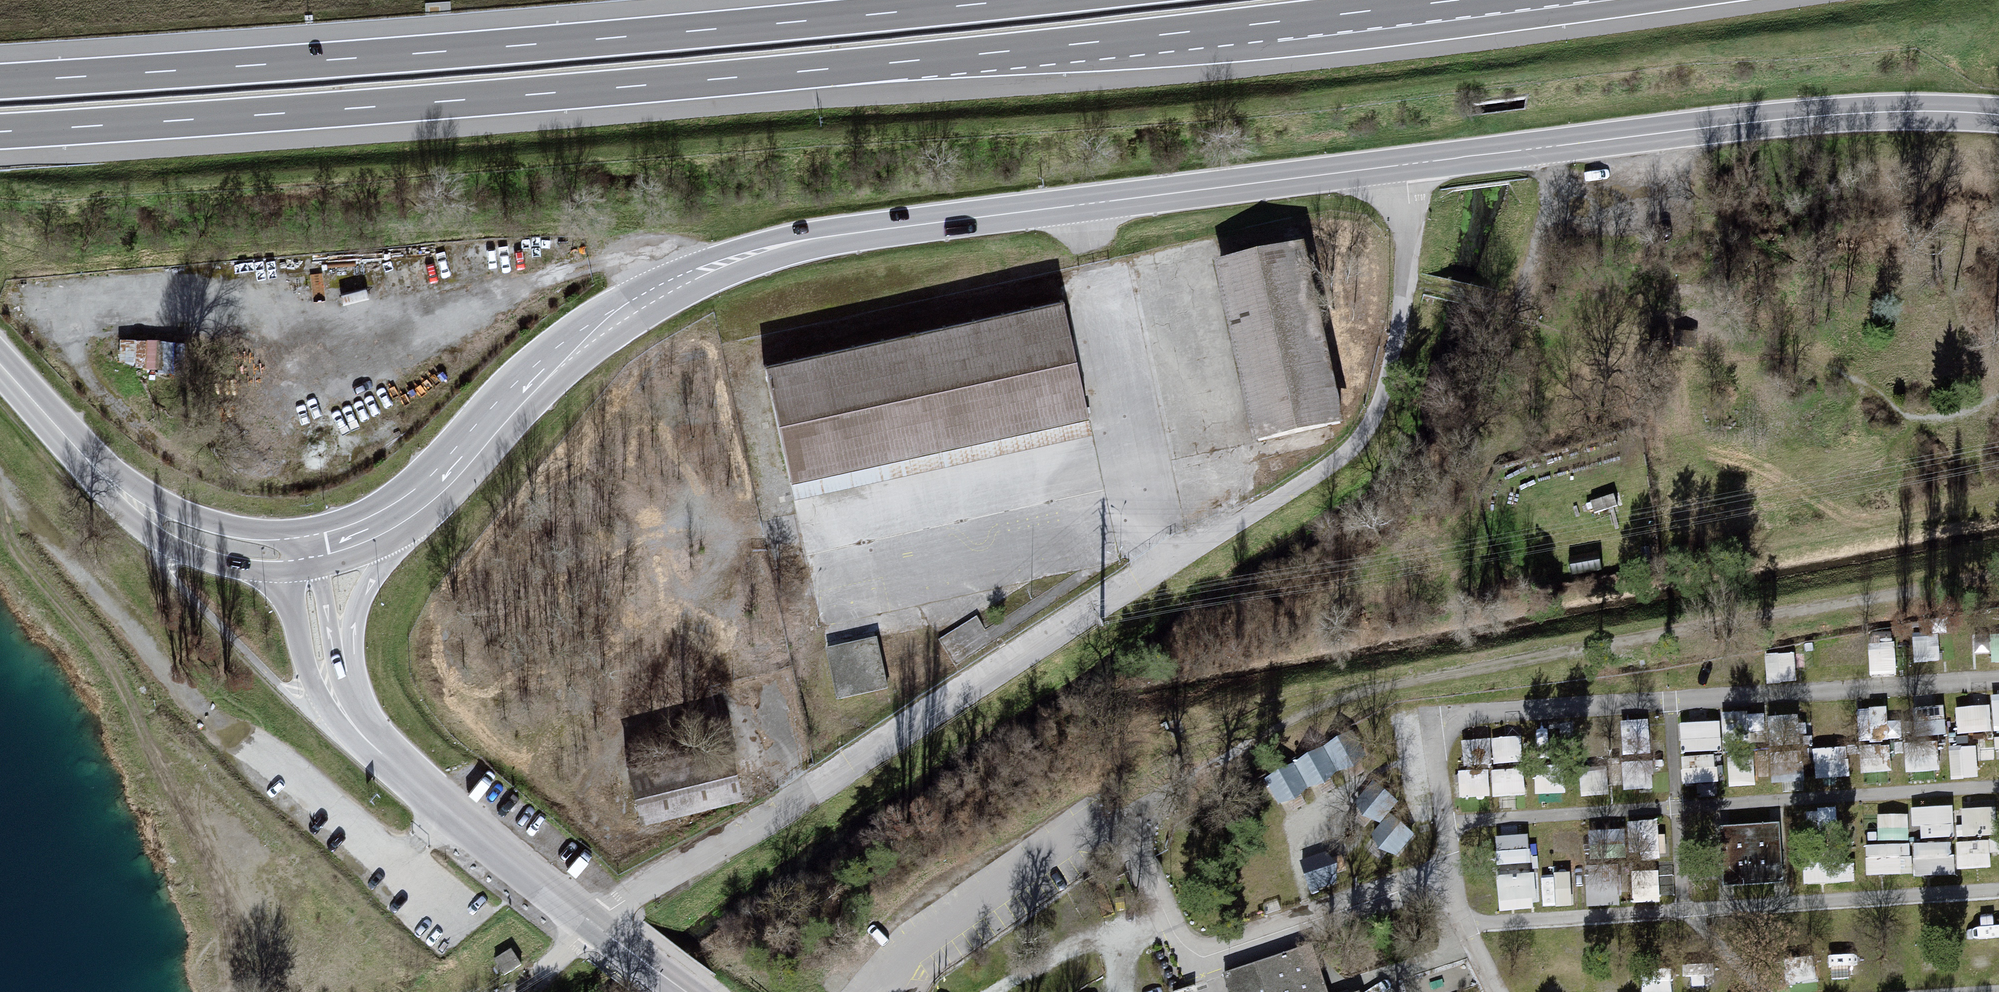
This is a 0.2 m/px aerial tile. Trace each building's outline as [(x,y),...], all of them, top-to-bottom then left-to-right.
[(1310,246),(1218,265),(1255,443),(1348,424),(1310,246)] [(1069,298),(769,361),(797,497),(1098,433),(1069,298)] [(1615,496),(1593,503),(1597,514),(1618,507),(1615,496)] [(1872,634),(1871,667),(1894,668),(1895,634),(1872,634)] [(882,640),(831,650),(841,699),(892,689),(882,640)] [(1795,648),(1769,649),(1770,676),(1797,675),(1795,648)] [(1990,700),(1956,701),(1957,728),(1991,726),(1990,700)] [(1893,733),(1891,701),(1864,702),(1866,734),(1893,733)] [(1907,703),(1905,775),(1939,776),(1941,704),(1907,703)] [(1797,734),(1796,708),(1724,709),(1724,735),(1797,734)] [(1683,779),(1721,777),(1719,716),(1681,717),(1683,779)] [(1498,719),(1500,758),(1523,757),(1521,718),(1498,719)] [(1353,734),(1327,749),(1341,774),(1367,759),(1353,734)] [(1493,734),(1464,735),(1465,758),(1494,757),(1493,734)] [(626,766),(640,821),(741,796),(727,740),(626,766)] [(1950,741),(1952,773),(1979,772),(1978,740),(1950,741)] [(1815,742),(1816,773),(1849,772),(1848,741),(1815,742)] [(1755,750),(1731,750),(1730,779),(1754,780),(1755,750)] [(1324,751),(1298,765),(1312,790),(1338,776),(1324,751)] [(1496,791),(1526,790),(1525,766),(1495,767),(1496,791)] [(1294,767),(1268,782),(1282,807),(1308,792),(1294,767)] [(1491,792),(1492,771),(1461,771),(1460,791),(1491,792)] [(1374,779),(1356,803),(1378,821),(1397,797),(1374,779)] [(1955,832),(1953,800),(1916,802),(1917,833),(1955,832)] [(1996,801),(1962,802),(1963,831),(1997,830),(1996,801)] [(1834,803),(1807,806),(1809,825),(1837,822),(1834,803)] [(1880,835),(1910,834),(1909,808),(1879,808),(1880,835)] [(1659,835),(1657,815),(1631,817),(1633,837),(1659,835)] [(1390,817),(1372,840),(1394,858),(1413,835),(1390,817)] [(1773,823),(1711,825),(1713,883),(1775,881),(1773,823)] [(1530,830),(1496,831),(1498,859),(1531,858),(1530,830)] [(1958,863),(1992,863),(1992,835),(1957,835),(1958,863)] [(1914,837),(1915,870),(1954,869),(1954,836),(1914,837)] [(1867,870),(1911,869),(1911,838),(1866,839),(1867,870)] [(1329,855),(1300,863),(1308,890),(1337,883),(1329,855)] [(1537,867),(1498,869),(1500,905),(1538,904),(1537,867)] [(1571,868),(1543,869),(1545,901),(1573,900),(1571,868)] [(1224,975),(1230,991),(1328,991),(1313,946),(1224,975)] [(511,952),(498,961),(507,973),(520,964),(511,952)]
